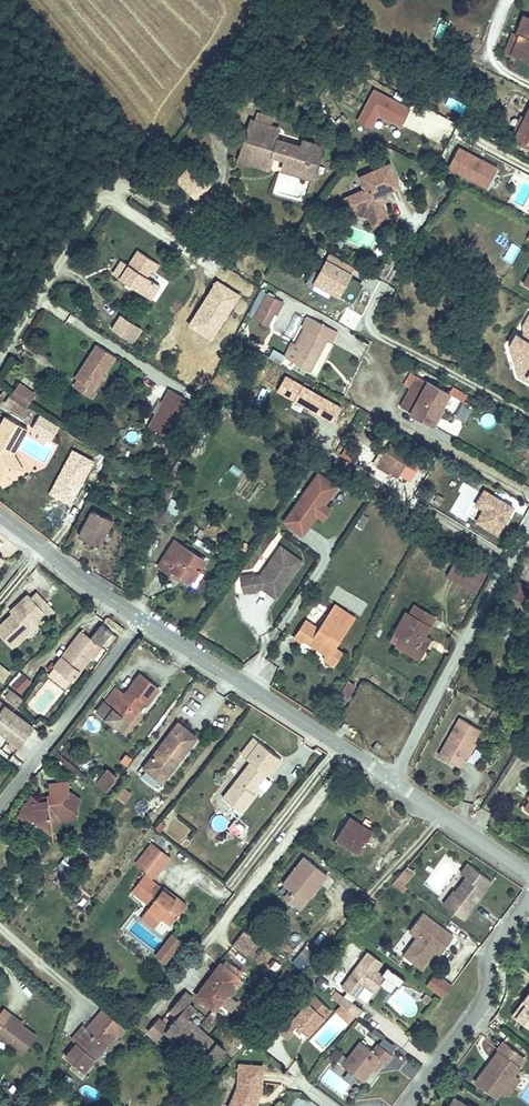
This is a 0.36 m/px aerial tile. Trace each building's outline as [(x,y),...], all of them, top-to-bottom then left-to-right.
[(519,50),(528,55),(528,20),(525,29),(528,32),(519,50)] [(371,87),(356,121),(372,128),(378,115),(402,125),(411,104),(371,87)] [(445,147),(458,123),(420,103),(407,128),(445,147)] [(528,115),(525,114),(513,135),(516,137),(514,141),(528,150),(528,149),(528,142),(518,135),(528,115)] [(528,115),(518,135),(528,142),(528,114),(528,115)] [(242,165),(262,171),(264,162),(274,165),(276,160),(289,164),(288,167),(310,174),(316,154),(295,148),(280,144),(283,133),(254,124),(242,165)] [(298,137),(295,148),(316,154),(310,174),(288,167),(286,175),(317,185),(329,147),(298,137)] [(459,144),(447,167),(487,187),(499,165),(459,144)] [(264,162),(262,171),(272,174),(274,165),(264,162)] [(399,190),(388,168),(359,182),(365,196),(346,205),(348,209),(347,209),(351,215),(352,214),(353,217),(360,214),(370,218),(373,224),(386,218),(380,207),(383,198),(399,190)] [(195,169),(180,183),(199,202),(214,187),(195,169)] [(513,171),(507,184),(515,188),(521,174),(513,171)] [(389,223),(386,218),(373,224),(376,230),(389,223)] [(510,242),(503,258),(513,262),(519,246),(510,242)] [(122,283),(149,300),(159,284),(154,281),(149,278),(157,264),(140,254),(122,283)] [(359,268),(338,256),(323,280),(340,290),(338,294),(357,305),(367,288),(356,282),(354,276),(359,268)] [(163,267),(157,264),(149,278),(154,281),(163,267)] [(338,294),(340,290),(323,280),(318,290),(334,300),(338,294)] [(159,284),(149,300),(156,304),(165,288),(159,284)] [(272,327),(279,314),(281,316),(288,303),(271,294),(257,319),(272,327)] [(109,333),(127,344),(137,329),(119,317),(109,333)] [(316,320),(295,359),(314,369),(329,339),(337,343),(342,335),(316,320)] [(518,342),(528,349),(528,323),(524,320),(517,331),(522,334),(518,342)] [(137,329),(127,344),(135,349),(144,333),(137,329)] [(518,342),(515,346),(509,343),(504,351),(506,353),(515,384),(528,392),(528,349),(518,342)] [(76,384),(80,387),(93,394),(115,359),(98,348),(76,384)] [(7,396),(17,403),(24,391),(15,384),(7,396)] [(93,394),(80,387),(74,396),(92,406),(97,397),(93,394)] [(150,428),(172,436),(187,396),(165,387),(150,428)] [(421,388),(409,406),(444,428),(452,416),(445,412),(449,405),(421,388)] [(464,401),(467,392),(456,388),(447,411),(468,419),(474,404),(464,401)] [(24,391),(17,403),(28,411),(36,399),(24,391)] [(50,438),(58,423),(38,413),(30,429),(50,438)] [(27,427),(6,415),(0,425),(0,476),(10,470),(6,463),(16,458),(13,452),(27,427)] [(348,442),(340,455),(354,465),(363,451),(348,442)] [(394,445),(380,468),(393,477),(397,470),(403,473),(413,457),(394,445)] [(23,470),(16,458),(6,463),(10,470),(0,476),(0,480),(2,483),(23,470)] [(240,475),(242,467),(231,465),(229,472),(240,475)] [(313,516),(315,512),(323,501),(324,502),(336,484),(318,472),(285,520),(303,533),(314,517),(313,516)] [(180,477),(172,473),(166,483),(174,487),(179,479),(180,477)] [(154,506),(144,524),(147,525),(159,532),(165,521),(172,526),(176,517),(164,510),(173,494),(164,488),(159,497),(162,498),(157,507),(154,506)] [(499,535),(515,508),(486,490),(477,505),(485,510),(478,522),(499,535)] [(323,517),(331,506),(323,501),(315,512),(323,517)] [(90,509),(75,537),(98,550),(114,523),(90,509)] [(155,569),(174,580),(178,573),(192,581),(205,562),(171,541),(155,569)] [(251,577),(237,580),(240,596),(255,593),(254,591),(253,586),(259,585),(260,590),(266,594),(272,586),(281,591),(301,561),(279,547),(260,576),(251,579),(251,577)] [(459,556),(447,574),(475,592),(487,574),(459,556)] [(526,584),(512,577),(504,590),(518,598),(526,584)] [(281,591),(272,586),(266,594),(275,600),(281,591)] [(46,613),(28,594),(21,600),(23,602),(12,613),(0,624),(0,634),(11,646),(46,613)] [(12,613),(23,602),(21,600),(9,610),(12,613)] [(406,616),(395,634),(403,639),(397,648),(419,662),(431,642),(422,637),(434,617),(420,607),(418,610),(411,606),(408,611),(413,614),(411,618),(406,616)] [(305,619),(294,636),(305,643),(307,641),(326,652),(324,654),(339,663),(345,653),(336,647),(348,628),(326,614),(319,627),(305,619)] [(70,672),(88,649),(92,652),(101,641),(99,639),(109,626),(101,619),(90,632),(86,637),(76,629),(53,659),(70,672)] [(90,632),(80,624),(76,629),(86,637),(90,632)] [(70,672),(53,659),(47,667),(64,680),(70,672)] [(3,680),(11,671),(0,662),(0,678),(3,680)] [(140,696),(146,699),(158,684),(137,669),(122,688),(112,681),(101,698),(126,716),(140,696)] [(19,670),(9,685),(22,694),(32,679),(19,670)] [(349,680),(343,688),(350,693),(356,685),(349,680)] [(15,707),(21,699),(11,691),(5,699),(15,707)] [(0,706),(0,734),(17,747),(30,729),(0,706)] [(460,718),(437,753),(458,768),(482,732),(460,718)] [(179,723),(151,761),(171,776),(199,738),(179,723)] [(279,760),(251,740),(239,757),(249,764),(226,793),(246,808),(258,791),(256,789),(266,776),(267,777),(279,760)] [(171,776),(151,761),(144,769),(164,784),(171,776)] [(106,790),(115,777),(107,771),(98,783),(106,790)] [(26,808),(20,809),(19,809),(16,813),(29,823),(32,819),(42,826),(49,824),(52,828),(60,817),(75,815),(75,803),(79,797),(67,788),(67,781),(59,781),(60,785),(49,787),(49,794),(47,795),(46,799),(40,799),(36,796),(26,808)] [(122,785),(115,795),(125,802),(132,791),(122,785)] [(359,815),(355,821),(353,825),(371,837),(377,828),(359,815)] [(353,825),(355,821),(348,816),(334,835),(360,853),(371,837),(353,825)] [(171,856),(153,842),(137,863),(155,877),(171,856)] [(286,890),(279,899),(295,911),(307,897),(304,895),(311,887),(313,889),(326,874),(304,856),(281,885),(286,890)] [(477,898),(491,881),(467,863),(460,873),(465,877),(454,891),(456,893),(446,907),(462,919),(474,902),(472,900),(475,897),(477,898)] [(407,889),(396,880),(391,885),(392,886),(403,894),(407,889)] [(454,891),(452,890),(442,903),(446,907),(456,893),(454,891)] [(148,892),(137,906),(144,911),(143,914),(167,931),(181,911),(157,894),(155,896),(148,892)] [(439,954),(453,937),(422,913),(409,931),(417,937),(409,947),(414,951),(416,957),(413,962),(421,968),(432,954),(430,952),(432,949),(435,950),(439,954)] [(171,931),(154,953),(165,962),(183,940),(171,931)] [(245,955),(256,940),(244,931),(233,945),(245,955)] [(304,945),(295,956),(302,962),(312,950),(304,945)] [(403,955),(413,962),(416,957),(414,951),(409,947),(403,955)] [(377,968),(383,960),(369,950),(342,985),(349,990),(340,1001),(358,1014),(362,1008),(353,1000),(367,982),(376,989),(380,983),(392,992),(398,984),(401,986),(406,978),(389,965),(383,973),(377,968)] [(237,974),(220,961),(196,994),(213,1006),(237,974)] [(451,984),(435,972),(426,984),(442,997),(451,984)] [(179,1012),(193,998),(185,991),(169,1008),(176,1014),(164,1028),(173,1036),(178,1031),(202,1054),(197,1059),(206,1068),(222,1052),(189,1021),(179,1012)] [(427,1002),(431,997),(425,993),(421,998),(427,1002)] [(523,1001),(526,1004),(516,1017),(528,1027),(528,993),(523,1001)] [(292,1020),(286,1014),(274,1027),(285,1037),(296,1025),(307,1035),(317,1025),(315,1023),(319,1019),(321,1021),(331,1011),(315,996),(292,1020)] [(526,1004),(523,1001),(512,1015),(516,1017),(526,1004)] [(0,1013),(0,1037),(23,1055),(36,1037),(13,1018),(14,1016),(4,1008),(0,1013)] [(93,1019),(105,1030),(114,1019),(101,1009),(93,1019)] [(88,1029),(75,1045),(64,1058),(82,1073),(105,1045),(98,1038),(105,1030),(93,1019),(86,1027),(88,1029)] [(105,1030),(113,1036),(118,1040),(126,1030),(114,1019),(105,1030)] [(353,1028),(365,1037),(371,1030),(359,1021),(353,1028)] [(70,1040),(75,1045),(88,1029),(86,1027),(83,1025),(70,1040)] [(173,1036),(164,1028),(160,1032),(169,1040),(173,1036)] [(98,1038),(105,1045),(113,1036),(105,1030),(98,1038)] [(372,1068),(381,1057),(384,1060),(386,1062),(393,1054),(378,1043),(373,1050),(360,1041),(342,1065),(363,1081),(372,1068)] [(488,1063),(474,1083),(495,1099),(500,1092),(513,1074),(519,1067),(517,1065),(522,1058),(502,1042),(496,1051),(497,1052),(491,1061),(488,1063)] [(336,1061),(344,1053),(336,1046),(329,1054),(336,1061)] [(376,1071),(384,1060),(381,1057),(372,1068),(376,1071)] [(206,1068),(197,1059),(193,1063),(203,1072),(206,1068)] [(240,1064),(238,1087),(230,1105),(255,1105),(257,1101),(255,1100),(257,1094),(259,1096),(261,1091),(263,1066),(240,1064)] [(513,1074),(500,1092),(507,1097),(520,1079),(513,1074)]
